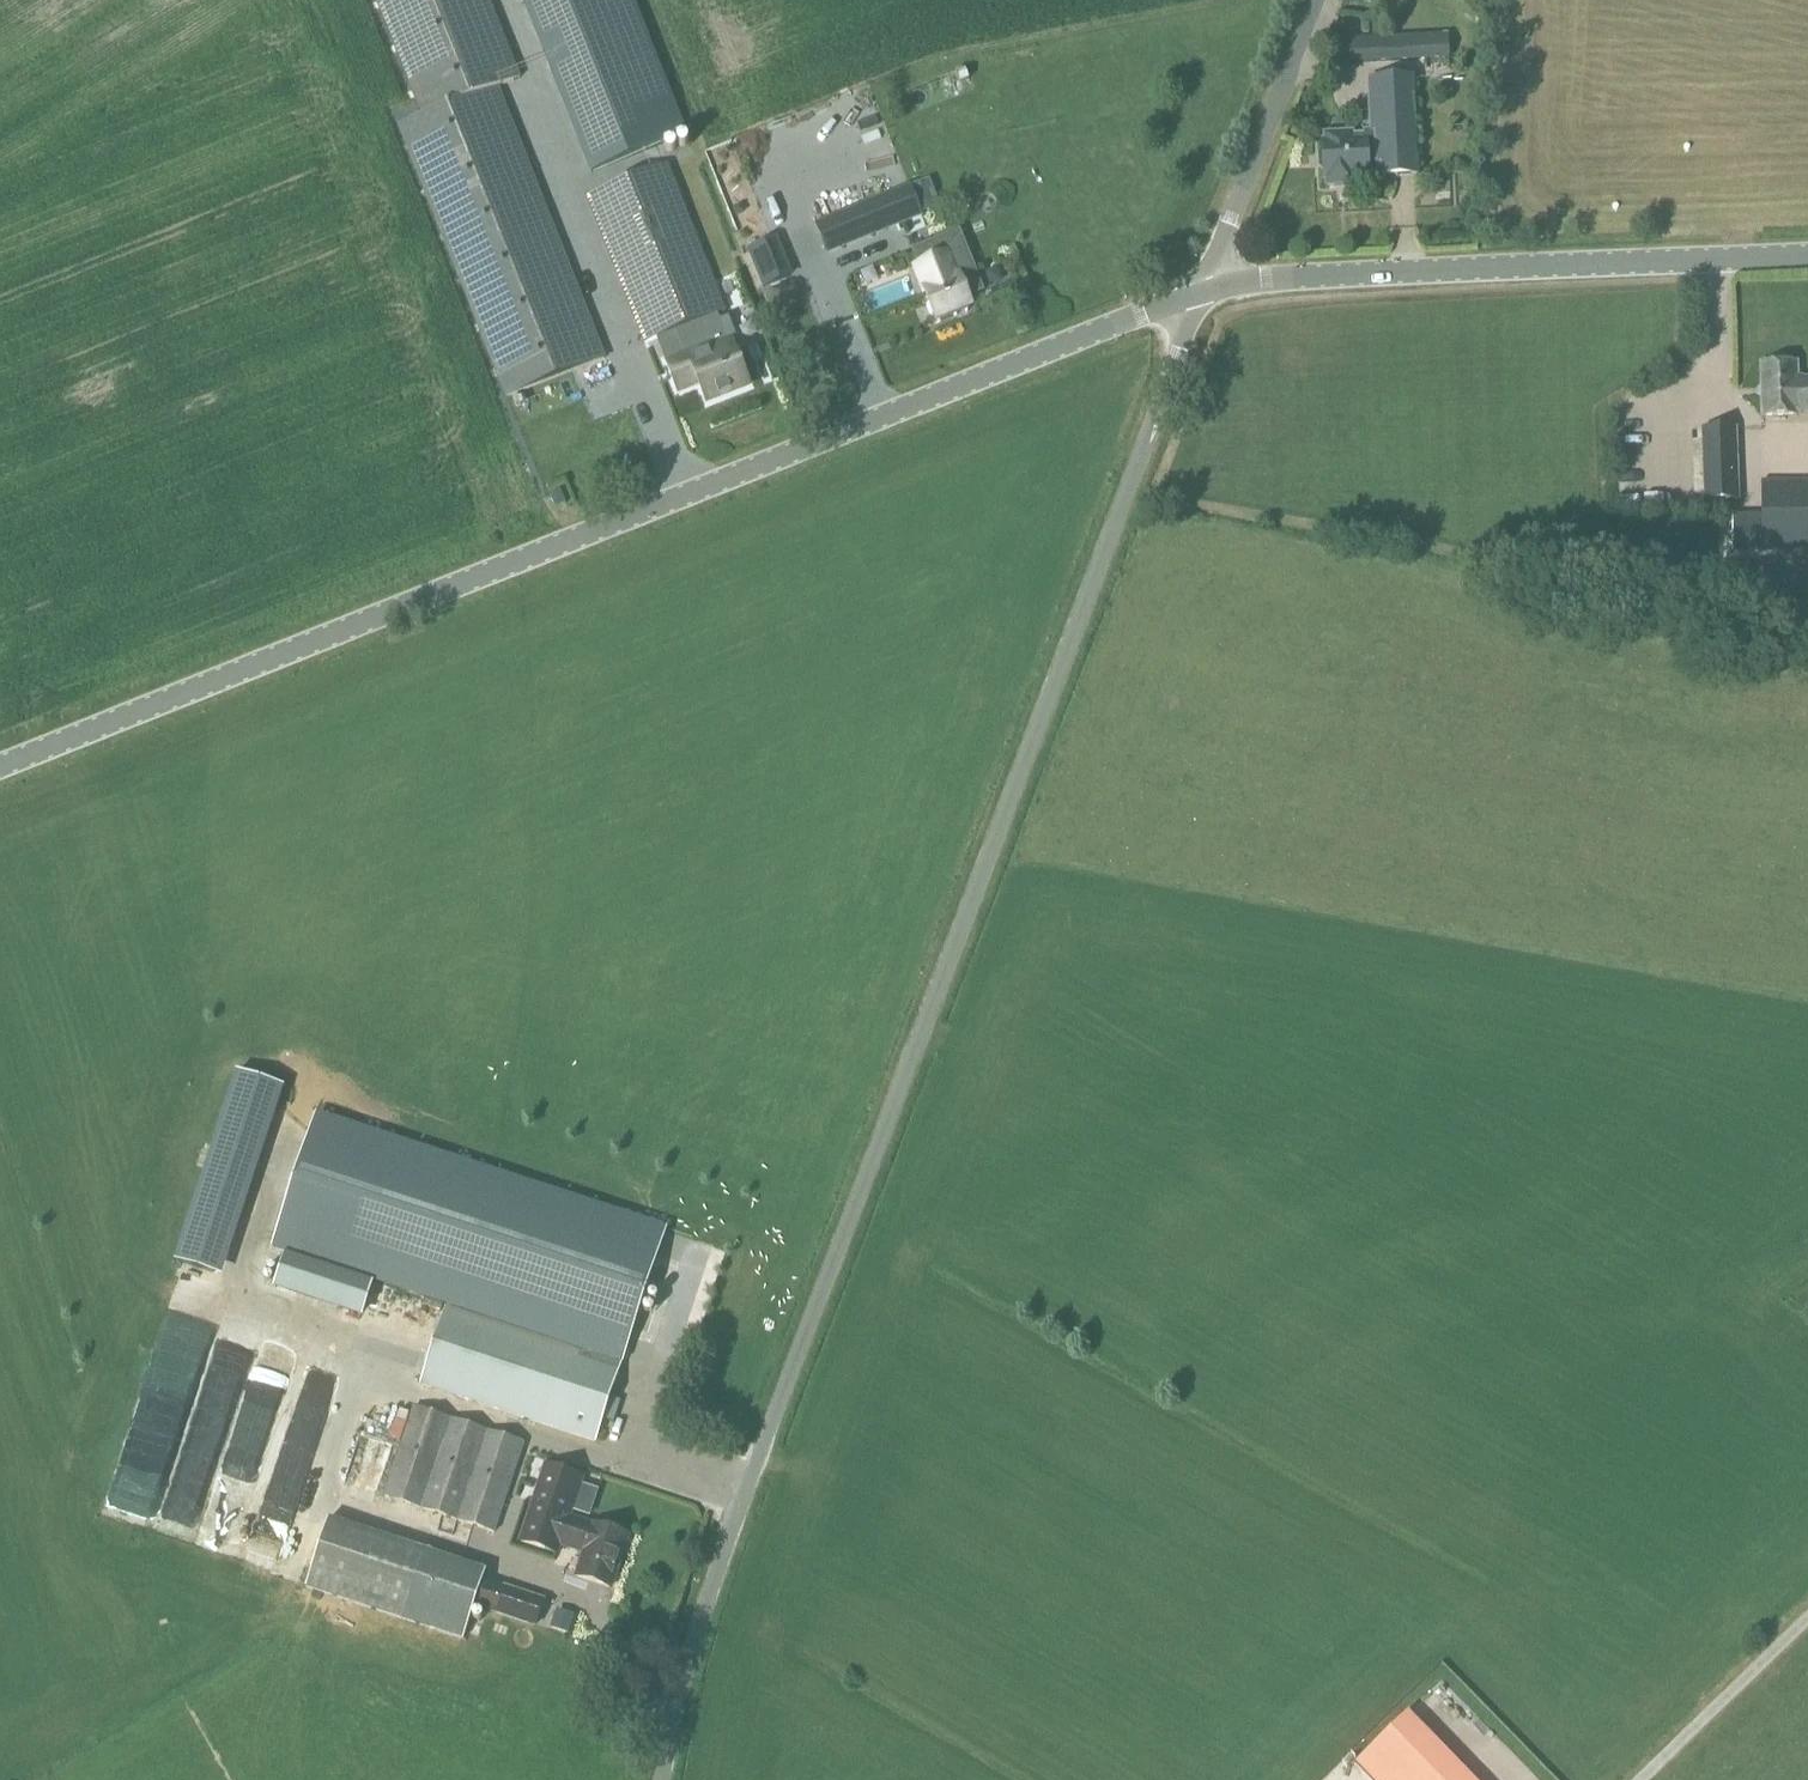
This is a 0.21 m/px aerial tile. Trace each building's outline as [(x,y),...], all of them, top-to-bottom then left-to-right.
[(424,118),(400,127),(508,398),(606,359),(498,88),(520,80),(489,0),(377,0),(424,118)] [(536,33),(592,172),(687,135),(634,0),(620,0),(536,33)] [(1339,65),(1450,59),(1448,34),(1356,38),(1355,32),(1341,33),(1342,39),(1338,39),(1339,65)] [(1374,79),(1377,132),(1367,133),(1367,140),(1353,140),(1353,133),(1327,135),(1327,141),(1324,141),(1324,150),(1320,154),(1321,167),(1325,170),(1325,178),(1329,178),(1329,185),(1355,184),(1355,177),(1379,176),(1379,177),(1418,175),(1414,78),(1374,79)] [(702,383),(709,401),(747,386),(731,346),(714,353),(701,322),(727,313),(669,164),(587,196),(645,344),(668,335),(676,357),(666,362),(679,392),(702,383)] [(911,185),(817,224),(828,253),(922,215),(911,185)] [(968,299),(985,292),(961,230),(912,250),(918,264),(915,265),(937,318),(939,317),(941,322),(958,316),(956,311),(970,305),(968,299)] [(793,278),(778,239),(748,251),(764,289),(793,278)] [(1761,364),(1763,417),(1799,416),(1799,414),(1807,413),(1807,379),(1798,380),(1797,362),(1761,364)] [(1736,428),(1702,429),(1705,501),(1739,500),(1736,428)] [(1763,551),(1807,551),(1807,481),(1762,482),(1763,516),(1763,551)] [(1698,500),(1698,486),(1678,486),(1679,500),(1698,500)] [(1763,551),(1763,516),(1733,515),(1731,551),(1763,551)] [(620,1364),(664,1231),(317,1115),(274,1245),(584,1347),(583,1351),(620,1364)] [(373,1283),(286,1254),(275,1289),(362,1318),(373,1283)] [(583,1351),(446,1306),(420,1385),(558,1430),(561,1420),(575,1425),(572,1434),(596,1442),(622,1364),(620,1364),(583,1351)] [(495,1534),(526,1443),(413,1407),(384,1498),(495,1534)] [(610,1588),(628,1536),(572,1517),(585,1477),(545,1463),(518,1543),(559,1557),(562,1547),(585,1555),(578,1578),(610,1588)] [(403,1620),(426,1552),(329,1519),(306,1587),(403,1620)] [(426,1552),(403,1620),(468,1641),(479,1607),(488,1580),(490,1573),(426,1552)] [(537,1627),(546,1600),(488,1580),(479,1607),(537,1627)] [(1372,1779),(1472,1779),(1408,1713),(1356,1763),(1372,1779)]
